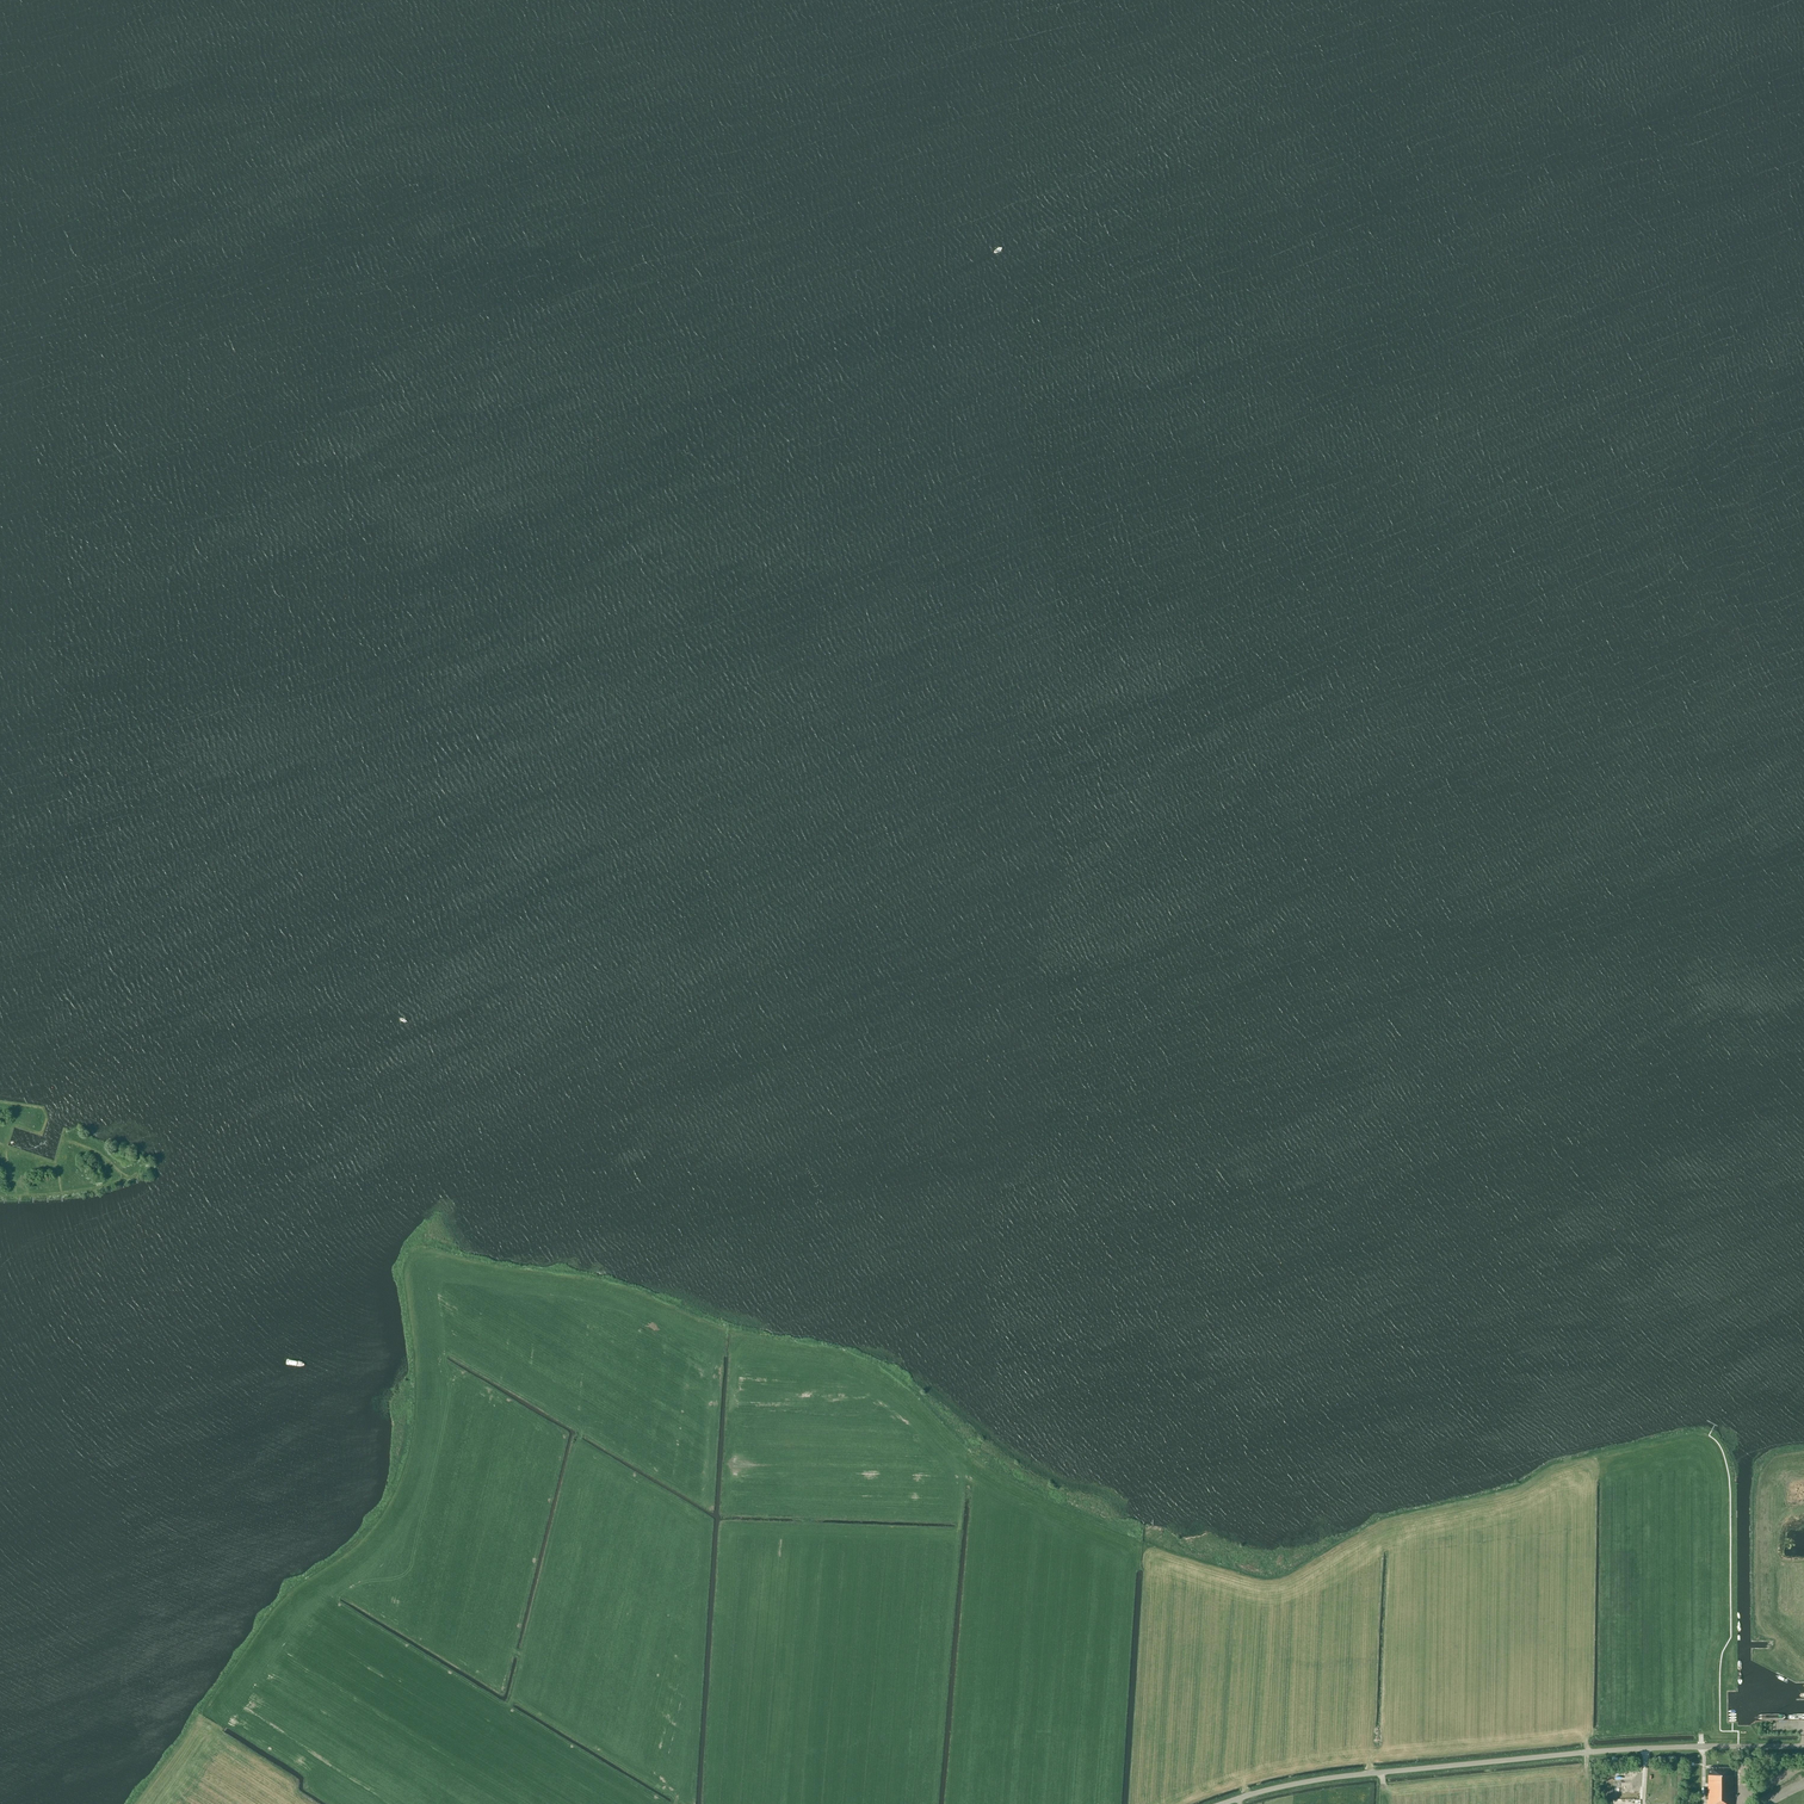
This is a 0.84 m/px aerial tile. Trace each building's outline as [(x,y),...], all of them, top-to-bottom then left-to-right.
[(1733,1777),(1732,1777),(1732,1768),(1708,1768),(1708,1799),(1707,1799),(1707,1803),(1733,1803),(1733,1777)]
